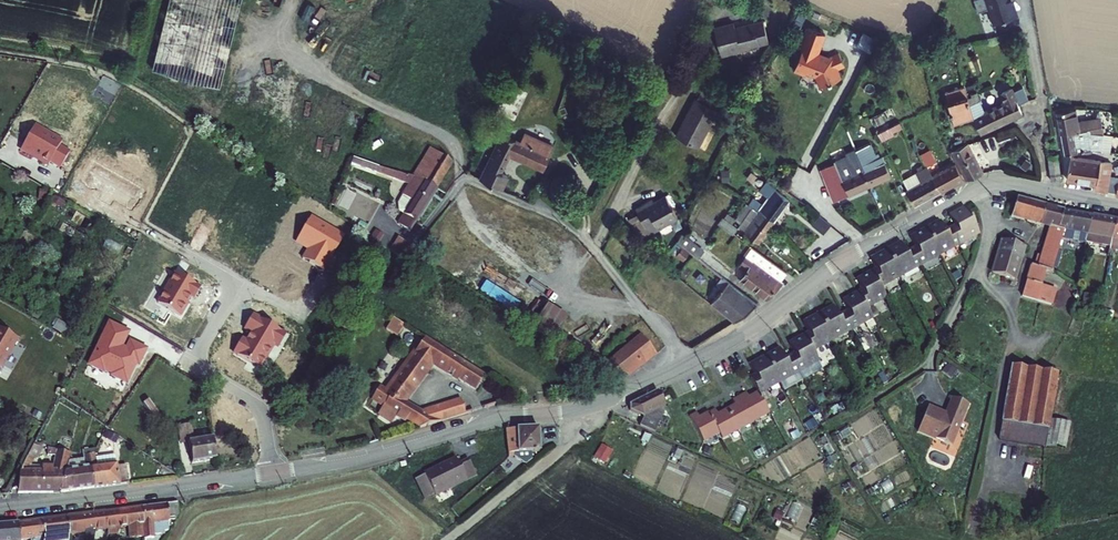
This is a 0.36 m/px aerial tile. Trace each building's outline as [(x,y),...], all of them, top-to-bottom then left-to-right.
[(163,85),(231,99),(251,0),(181,0),(163,85)] [(987,2),(990,4),(993,20),(1017,15),(1014,2),(1013,0),(1012,0),(987,0),(987,2)] [(764,16),(717,26),(724,55),(762,46),(762,43),(770,41),(764,16)] [(843,67),(837,52),(825,57),(819,56),(819,53),(816,53),(824,33),(807,28),(804,35),(802,34),(797,48),(800,50),(792,69),(800,73),(804,72),(814,76),(818,87),(839,78),(835,70),(843,67)] [(967,86),(973,103),(984,99),(977,79),(966,83),(967,86)] [(948,93),(957,121),(977,114),(974,107),(973,103),(967,86),(948,93)] [(523,96),(504,89),(495,114),(513,121),(523,96)] [(694,96),(675,135),(698,147),(718,108),(694,96)] [(977,114),(984,129),(1024,112),(1018,99),(988,113),(985,104),(974,107),(977,114)] [(1080,108),(1062,111),(1069,153),(1103,148),(1106,123),(1082,120),(1080,108)] [(483,179),(504,189),(511,174),(502,171),(512,150),(547,166),(556,146),(508,124),(483,179)] [(998,136),(1003,147),(1019,141),(1015,129),(998,136)] [(48,164),(58,170),(65,157),(55,151),(58,146),(31,130),(18,152),(30,159),(32,157),(37,160),(36,162),(46,167),(48,164)] [(954,150),(969,179),(986,172),(973,142),(954,150)] [(865,174),(871,188),(893,178),(885,157),(881,159),(880,155),(877,156),(872,145),(858,151),(867,173),(865,174)] [(927,154),(933,165),(939,162),(932,148),(927,151),(928,153),(927,154)] [(1061,150),(1052,151),(1055,176),(1065,175),(1061,150)] [(424,178),(437,186),(454,159),(442,151),(424,178)] [(840,200),(871,188),(865,174),(867,173),(858,151),(850,154),(856,169),(851,170),(846,159),(838,162),(842,173),(828,179),(836,198),(839,197),(840,200)] [(1074,157),(1072,176),(1101,181),(1100,186),(1113,188),(1117,162),(1117,161),(1100,158),(1100,160),(1074,157)] [(353,158),(351,163),(376,172),(378,167),(353,158)] [(751,165),(742,158),(738,163),(744,167),(745,165),(749,168),(751,165)] [(909,190),(917,205),(942,192),(934,177),(926,161),(914,168),(917,175),(906,180),(911,189),(909,190)] [(934,177),(942,192),(966,180),(958,165),(934,177)] [(437,186),(424,178),(424,181),(391,170),(387,178),(408,187),(402,197),(410,202),(397,224),(409,231),(437,186)] [(754,200),(749,205),(752,208),(757,212),(773,223),(791,199),(785,194),(783,196),(775,190),(762,206),(754,200)] [(652,200),(636,210),(645,225),(654,220),(660,229),(678,218),(666,197),(654,204),(652,200)] [(1063,214),(1015,203),(1010,223),(1049,231),(1035,288),(1033,287),(1025,318),(1040,322),(1061,242),(1063,231),(1060,231),(1063,214)] [(738,216),(743,220),(752,208),(749,205),(747,204),(738,216)] [(773,223),(757,212),(744,230),(759,242),(773,223)] [(957,232),(953,235),(960,249),(980,239),(967,214),(952,222),(957,232)] [(1093,220),(1063,214),(1060,231),(1063,231),(1061,242),(1077,245),(1079,234),(1089,236),(1093,220)] [(719,222),(734,233),(738,227),(723,216),(719,222)] [(342,238),(308,218),(295,241),(307,249),(301,260),(322,272),(333,254),(332,253),(334,248),(336,249),(342,238)] [(828,236),(835,227),(823,219),(817,227),(828,236)] [(1117,224),(1093,220),(1089,236),(1089,239),(1088,244),(1113,249),(1115,242),(1117,224)] [(942,227),(926,235),(939,260),(960,249),(953,235),(947,237),(942,227)] [(693,252),(699,256),(705,248),(684,234),(678,241),(685,246),(693,252)] [(917,252),(912,255),(920,271),(939,260),(926,235),(912,242),(917,252)] [(393,238),(383,250),(399,262),(409,249),(393,238)] [(1089,239),(1083,238),(1081,249),(1087,250),(1088,244),(1089,239)] [(685,246),(678,255),(686,261),(693,252),(685,246)] [(744,278),(767,296),(784,281),(781,278),(788,270),(754,247),(741,266),(749,271),(744,278)] [(449,276),(552,339),(554,335),(561,339),(568,329),(561,324),(566,315),(513,283),(516,278),(466,248),(449,276)] [(902,248),(888,255),(900,280),(920,271),(912,255),(906,258),(902,248)] [(1027,253),(1003,248),(996,283),(1020,288),(1027,253)] [(877,274),(872,276),(880,291),(900,280),(888,255),(872,264),(877,274)] [(200,288),(175,273),(157,303),(179,317),(187,304),(186,303),(190,297),(193,299),(200,288)] [(863,294),(857,297),(865,312),(885,301),(880,291),(872,276),(857,284),(863,294)] [(714,303),(737,320),(759,302),(731,281),(714,303)] [(847,315),(842,318),(850,333),(870,322),(865,312),(857,297),(842,305),(847,315)] [(831,311),(817,319),(830,343),(850,333),(842,318),(836,321),(831,311)] [(355,320),(342,312),(337,320),(350,328),(355,320)] [(286,334),(253,314),(244,329),(251,333),(246,341),(242,339),(233,353),(260,368),(274,344),(279,347),(286,334)] [(387,329),(397,335),(403,324),(393,318),(387,329)] [(807,337),(802,339),(809,353),(830,343),(817,319),(802,326),(807,337)] [(108,320),(88,362),(103,369),(103,368),(111,372),(110,373),(126,380),(135,361),(138,363),(146,347),(129,338),(125,346),(121,344),(128,329),(108,320)] [(4,370),(21,342),(0,329),(0,368),(4,370)] [(602,355),(568,335),(561,345),(620,380),(627,371),(630,375),(660,352),(647,338),(638,346),(629,335),(602,355)] [(792,357),(787,360),(795,374),(815,364),(809,353),(802,339),(786,347),(792,357)] [(477,387),(484,373),(440,348),(436,354),(423,346),(421,348),(419,347),(421,344),(418,343),(388,392),(381,388),(374,398),(384,404),(379,412),(395,421),(398,416),(409,422),(411,420),(422,427),(464,414),(460,403),(425,414),(407,403),(432,361),(477,387)] [(776,354),(761,361),(774,385),(795,374),(787,360),(781,363),(776,354)] [(746,381),(754,396),(774,385),(761,361),(746,369),(751,379),(746,381)] [(1057,376),(1011,368),(1001,422),(1047,431),(1057,376)] [(656,392),(629,405),(629,413),(641,418),(638,425),(653,431),(664,406),(656,392)] [(743,394),(735,398),(746,424),(763,416),(754,396),(745,399),(743,394)] [(730,408),(721,412),(730,431),(746,424),(735,398),(727,402),(730,408)] [(951,422),(934,415),(924,439),(956,453),(973,415),(957,409),(951,422)] [(709,411),(701,415),(711,435),(713,440),(730,431),(721,412),(712,416),(709,411)] [(689,414),(682,417),(695,443),(711,435),(701,415),(692,420),(689,414)] [(541,419),(509,424),(516,447),(521,446),(522,453),(538,451),(537,444),(545,443),(541,419)] [(1068,447),(1070,421),(1055,419),(1053,445),(1068,447)] [(192,440),(196,461),(220,457),(217,437),(199,440),(196,421),(181,424),(185,442),(192,440)] [(606,463),(613,449),(601,443),(594,457),(606,463)] [(21,495),(61,492),(68,469),(71,454),(36,444),(20,474),(21,495)] [(93,488),(88,454),(88,450),(82,451),(84,466),(68,469),(61,492),(93,488)] [(434,468),(424,472),(432,491),(442,487),(442,489),(486,470),(479,454),(469,458),(466,452),(433,466),(434,468)] [(95,453),(88,454),(93,488),(127,484),(124,466),(116,467),(115,457),(96,459),(95,453)] [(177,502),(143,507),(145,525),(143,525),(143,529),(140,529),(141,539),(158,537),(157,531),(169,529),(169,522),(176,520),(179,514),(177,502)] [(143,507),(118,510),(120,528),(143,525),(145,525),(143,507)] [(118,510),(93,514),(96,536),(98,535),(98,531),(120,528),(118,510)] [(93,514),(68,517),(70,535),(92,532),(93,536),(96,536),(93,514)] [(68,517),(44,520),(46,538),(70,535),(68,517)] [(19,524),(21,539),(25,539),(46,538),(44,520),(19,524)] [(19,524),(0,526),(0,539),(21,539),(19,524)]
